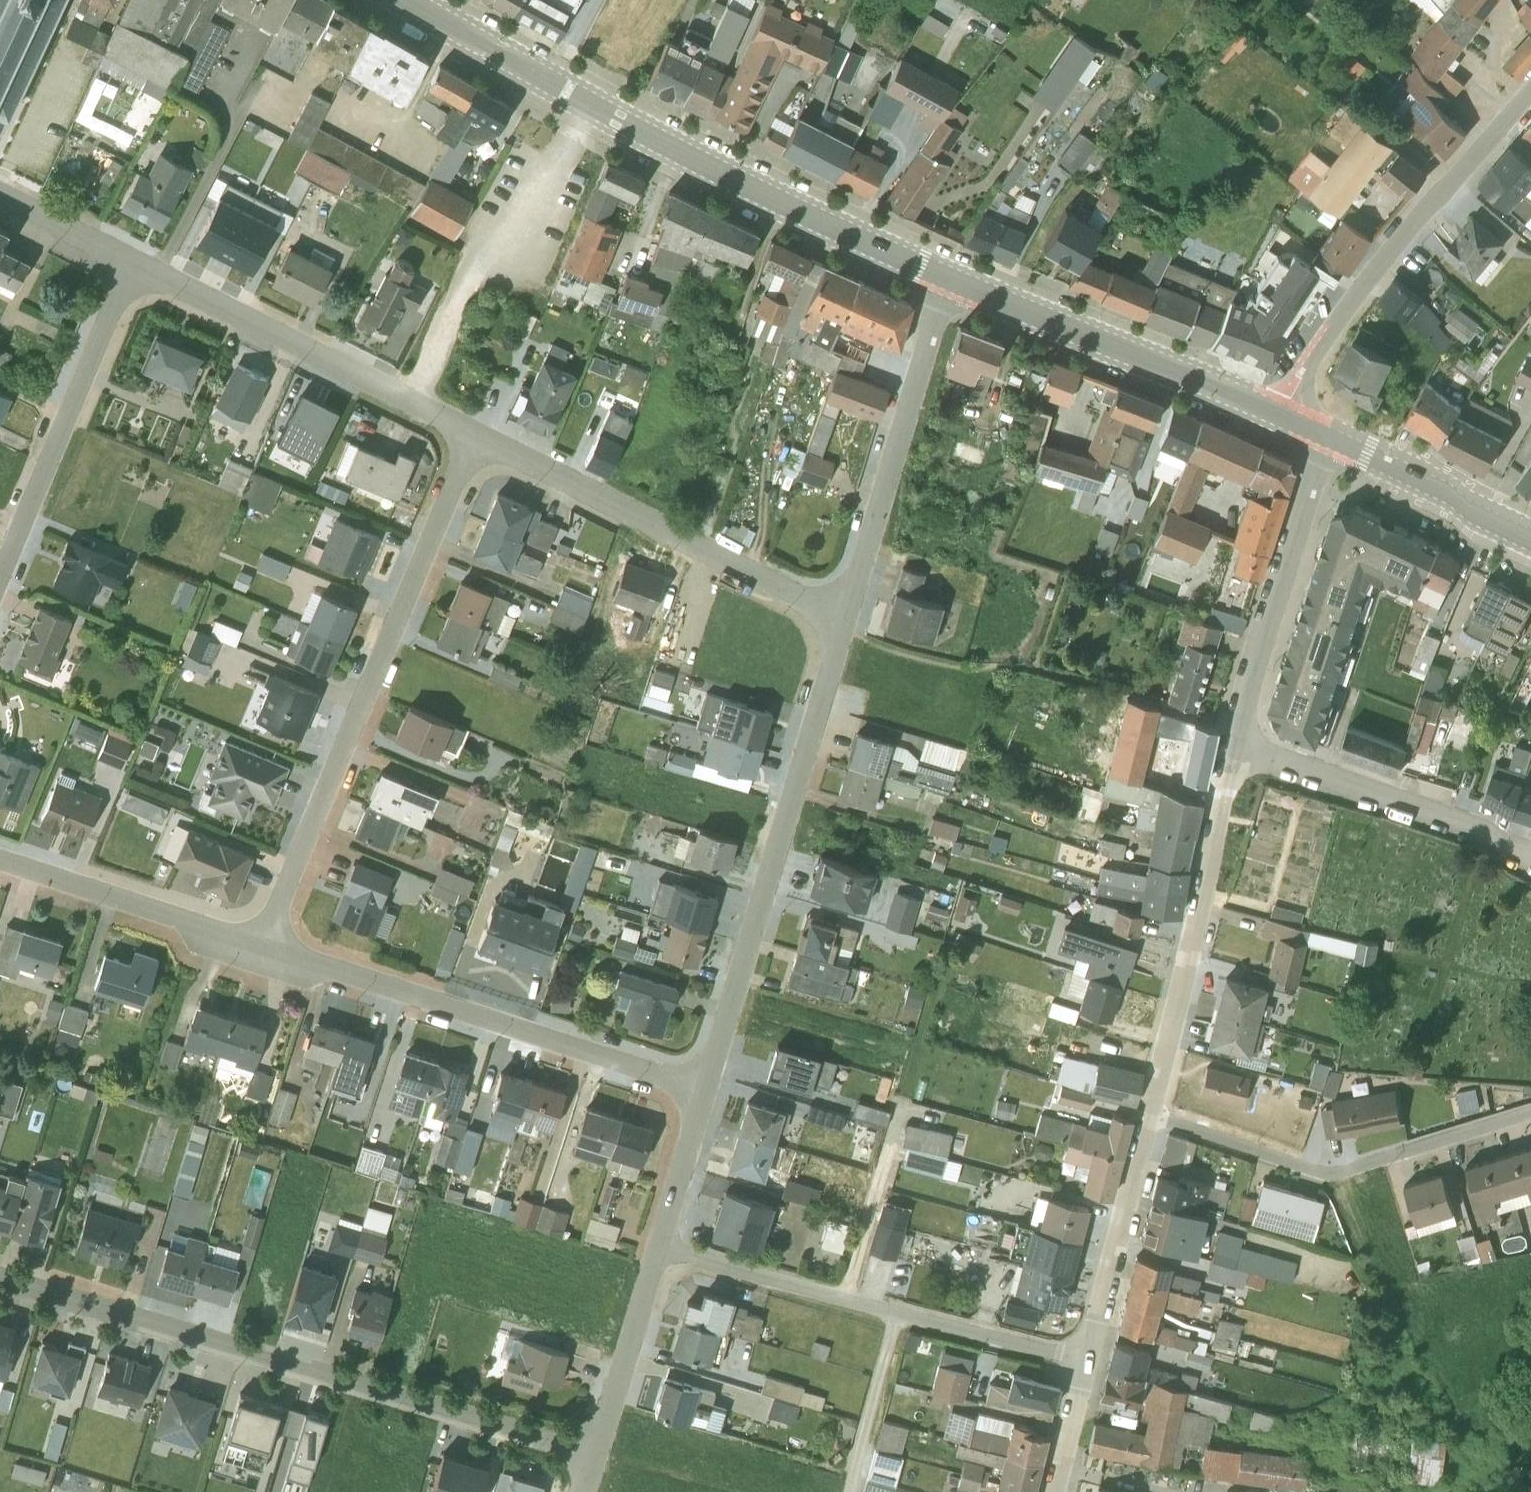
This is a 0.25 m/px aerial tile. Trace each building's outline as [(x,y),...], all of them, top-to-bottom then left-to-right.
[(62,0),(0,0),(0,130),(62,0)] [(97,28),(111,0),(81,0),(78,7),(76,11),(72,18),(97,28)] [(103,54),(147,76),(140,88),(166,101),(173,88),(175,83),(176,82),(207,19),(216,3),(211,0),(128,0),(112,34),(103,54)] [(275,28),(278,22),(289,0),(223,0),(275,28)] [(278,22),(314,40),(334,4),(325,0),(289,0),(278,22)] [(512,12),(518,0),(490,0),(512,12)] [(556,37),(577,0),(518,0),(512,12),(556,37)] [(853,9),(856,10),(852,18),(859,21),(864,12),(860,10),(865,0),(857,0),(853,9)] [(1435,0),(1410,0),(1436,18),(1411,51),(1458,88),(1466,78),(1447,62),(1467,36),(1438,13),(1443,6),(1435,0)] [(1443,6),(1438,13),(1467,36),(1484,13),(1468,0),(1435,0),(1443,6)] [(1494,0),(1468,0),(1484,13),(1494,0)] [(1530,0),(1524,0),(1517,7),(1530,19),(1530,0)] [(782,8),(767,2),(749,42),(817,72),(818,72),(833,38),(820,32),(822,26),(808,21),(805,25),(780,14),(782,8)] [(334,4),(314,40),(310,47),(346,66),(347,66),(368,24),(334,4)] [(748,15),(726,4),(710,39),(681,100),(714,117),(733,75),(722,70),(748,15)] [(1407,19),(1395,12),(1388,23),(1401,30),(1407,19)] [(948,24),(927,13),(920,26),(940,37),(948,24)] [(97,28),(72,18),(65,34),(89,44),(97,28)] [(175,83),(173,88),(193,99),(228,31),(207,19),(176,82),(175,83)] [(859,25),(847,20),(836,43),(832,41),(819,69),(849,83),(862,56),(848,49),(859,25)] [(368,24),(347,66),(346,67),(360,75),(359,76),(389,93),(390,91),(405,100),(426,58),(368,24)] [(1520,71),(1530,59),(1530,26),(1503,56),(1520,71)] [(646,83),(681,100),(710,39),(686,27),(678,45),(667,40),(646,83)] [(97,28),(89,44),(81,62),(96,69),(103,54),(112,34),(97,28)] [(1094,49),(1073,33),(1072,34),(1031,94),(1052,108),(1094,49)] [(742,131),(782,57),(749,42),(714,117),(742,131)] [(1118,56),(1126,63),(1137,50),(1128,43),(1118,56)] [(1352,55),(1342,67),(1356,79),(1366,67),(1352,55)] [(959,89),(901,58),(883,89),(925,110),(917,125),(929,132),(938,118),(951,105),(959,89)] [(453,102),(463,108),(475,86),(439,65),(415,112),(437,126),(453,102)] [(1155,66),(1143,82),(1155,91),(1167,74),(1155,66)] [(1396,107),(1446,150),(1467,126),(1443,105),(1451,96),(1418,66),(1417,66),(1401,82),(1411,90),(1396,107)] [(1019,155),(1025,160),(1036,145),(1035,143),(1081,80),(1075,76),(1075,77),(1019,155)] [(424,184),(412,205),(409,212),(453,237),(473,200),(446,185),(472,143),(492,137),(511,107),(476,87),(463,111),(462,110),(463,108),(453,102),(437,126),(433,131),(450,142),(447,147),(424,184)] [(867,117),(890,130),(905,100),(883,89),(867,117)] [(305,148),(316,126),(329,101),(311,92),(287,139),(305,148)] [(1392,184),(1408,196),(1427,174),(1392,146),(1363,123),(1335,102),(1329,109),(1339,117),(1328,132),(1345,145),(1331,164),(1310,149),(1289,178),(1305,192),(1373,239),(1381,229),(1348,204),(1372,173),(1389,187),(1392,184)] [(966,115),(951,105),(938,118),(929,132),(882,203),(883,204),(912,218),(955,153),(949,148),(961,129),(958,127),(966,115)] [(793,126),(781,151),(832,177),(861,126),(826,107),(817,123),(801,114),(793,126)] [(761,141),(781,151),(793,126),(779,120),(780,118),(773,115),(765,131),(766,131),(761,141)] [(1526,126),(1523,131),(1530,138),(1530,121),(1526,126)] [(316,126),(305,148),(306,148),(323,157),(350,172),(412,205),(424,184),(316,126)] [(1055,163),(1071,175),(1095,143),(1078,131),(1055,163)] [(1512,139),(1494,160),(1530,191),(1530,154),(1512,139)] [(1091,150),(1075,171),(1088,181),(1109,152),(1098,143),(1092,151),(1091,150)] [(832,177),(868,196),(886,163),(884,162),(889,155),(881,151),(883,149),(873,144),(867,153),(851,145),(832,177)] [(207,152),(195,146),(188,161),(200,167),(207,152)] [(306,148),(305,148),(294,172),(310,181),(323,157),(306,148)] [(139,171),(122,206),(150,221),(152,216),(162,221),(192,168),(158,151),(146,174),(139,171)] [(323,157),(310,181),(337,195),(350,172),(323,157)] [(1494,160),(1479,176),(1526,216),(1530,210),(1530,191),(1494,160)] [(629,209),(644,179),(607,161),(598,181),(597,181),(583,213),(607,223),(615,204),(628,210),(629,209)] [(1022,168),(1014,162),(962,242),(986,252),(1001,220),(991,216),(992,215),(992,213),(993,213),(1022,168)] [(1100,227),(1128,177),(1116,171),(1115,171),(1108,185),(1106,184),(1105,184),(1086,218),(1086,219),(1100,227)] [(195,242),(223,256),(254,196),(226,181),(195,242)] [(663,222),(651,261),(683,270),(693,246),(716,254),(729,220),(669,191),(658,220),(663,222)] [(986,252),(1009,261),(1036,199),(1023,192),(1001,220),(986,252)] [(282,210),(254,196),(223,256),(251,270),(282,210)] [(1100,227),(1066,208),(1042,248),(1077,268),(1098,229),(1100,227)] [(1506,236),(1474,209),(1442,247),(1474,273),(1474,274),(1506,236)] [(611,251),(620,228),(584,213),(576,235),(611,251)] [(1315,251),(1346,272),(1347,270),(1361,251),(1370,238),(1342,218),(1333,229),(1331,228),(1315,251)] [(729,220),(700,296),(708,299),(721,264),(741,271),(744,263),(746,263),(757,234),(729,220)] [(399,234),(394,243),(400,247),(407,246),(414,234),(399,226),(396,232),(399,234)] [(1142,316),(1171,249),(1156,243),(1142,269),(1137,267),(1131,276),(1095,264),(1109,238),(1103,233),(1098,229),(1077,268),(1068,285),(1068,286),(1142,316)] [(611,251),(576,235),(554,287),(606,310),(615,287),(600,281),(611,251)] [(1283,243),(1273,236),(1250,275),(1243,271),(1229,302),(1256,320),(1275,291),(1260,281),(1265,272),(1267,273),(1283,243)] [(1309,248),(1296,239),(1288,250),(1301,259),(1309,248)] [(810,259),(771,240),(762,264),(774,270),(765,293),(763,292),(758,307),(755,314),(757,315),(751,333),(767,339),(760,359),(773,364),(810,259)] [(716,254),(693,246),(681,276),(691,279),(690,282),(703,286),(716,254)] [(16,287),(28,262),(0,247),(0,280),(16,287)] [(309,257),(289,247),(272,281),(313,301),(330,267),(329,267),(333,257),(314,247),(309,257)] [(1500,255),(1494,250),(1477,271),(1482,277),(1500,255)] [(367,301),(356,324),(370,331),(374,324),(390,332),(402,305),(414,310),(424,288),(417,284),(418,283),(408,278),(412,269),(410,263),(401,259),(393,262),(386,274),(384,273),(369,302),(367,301)] [(829,348),(857,280),(810,259),(771,370),(780,373),(781,370),(797,375),(802,360),(834,371),(841,354),(829,348)] [(1321,273),(1301,260),(1293,269),(1292,269),(1253,330),(1281,350),(1320,291),(1320,290),(1321,291),(1322,290),(1315,284),(1321,273)] [(610,300),(607,313),(648,325),(653,310),(667,313),(683,270),(651,261),(646,278),(626,272),(616,301),(610,300)] [(1228,305),(1234,289),(1167,261),(1142,316),(1210,344),(1228,305)] [(1394,278),(1379,299),(1444,348),(1452,335),(1432,320),(1437,313),(1394,278)] [(0,280),(0,290),(11,295),(16,287),(0,280)] [(888,294),(857,280),(836,331),(866,344),(888,294)] [(566,293),(554,287),(548,300),(561,305),(566,293)] [(907,303),(888,294),(868,338),(881,343),(882,341),(899,348),(910,309),(910,306),(907,303)] [(1479,315),(1460,301),(1446,320),(1465,334),(1479,315)] [(606,310),(599,307),(595,319),(601,322),(606,310)] [(1243,319),(1225,349),(1240,354),(1269,367),(1281,350),(1253,330),(1254,327),(1243,319)] [(966,398),(980,403),(992,373),(991,373),(1001,342),(959,326),(944,371),(972,383),(966,398)] [(1336,371),(1378,391),(1378,390),(1396,347),(1359,327),(1336,371)] [(853,339),(836,331),(829,348),(864,362),(868,353),(851,345),(853,339)] [(156,335),(142,368),(189,388),(203,354),(156,335)] [(561,366),(569,350),(552,342),(530,388),(521,384),(508,412),(533,424),(548,431),(575,373),(561,366)] [(1468,355),(1463,362),(1479,374),(1498,348),(1492,343),(1478,362),(1468,355)] [(1,375),(12,354),(0,348),(0,375),(1,375)] [(1453,355),(1444,348),(1436,363),(1447,369),(1453,355)] [(1519,371),(1530,378),(1530,352),(1530,351),(1519,371)] [(835,369),(859,378),(864,364),(864,362),(841,354),(835,369)] [(1078,372),(1050,361),(1040,394),(1066,404),(1078,372)] [(627,362),(621,378),(640,385),(646,370),(627,362)] [(267,379),(235,363),(215,403),(217,404),(212,415),(242,430),(247,419),(249,420),(263,392),(261,391),(267,379)] [(879,414),(888,390),(835,369),(824,398),(865,414),(879,414)] [(1045,375),(1027,369),(1019,393),(1038,399),(1045,375)] [(1335,386),(1374,406),(1383,394),(1342,374),(1335,386)] [(1426,381),(1405,421),(1441,439),(1463,399),(1426,381)] [(1122,417),(1152,427),(1160,403),(1116,386),(1108,408),(1103,407),(1085,454),(1040,441),(1032,470),(1044,474),(1044,475),(1080,487),(1075,506),(1089,511),(1122,417)] [(11,395),(0,390),(0,418),(11,395)] [(1441,439),(1464,451),(1488,401),(1469,391),(1463,399),(1441,439)] [(299,396),(276,440),(313,459),(338,410),(328,405),(326,409),(299,396)] [(1464,451),(1486,462),(1504,431),(1508,433),(1514,422),(1512,412),(1488,401),(1464,451)] [(584,462),(607,474),(631,422),(627,420),(628,416),(609,407),(584,462)] [(1047,416),(1023,408),(1017,427),(1041,434),(1047,416)] [(1200,420),(1172,408),(1158,445),(1160,447),(1156,459),(1180,470),(1200,420)] [(1097,490),(1107,493),(1115,471),(1135,478),(1148,440),(1141,438),(1145,425),(1122,417),(1097,490)] [(1261,448),(1200,420),(1150,549),(1159,553),(1159,554),(1177,561),(1181,553),(1194,558),(1207,526),(1187,517),(1209,467),(1246,482),(1261,448)] [(183,423),(176,438),(185,442),(191,427),(183,423)] [(1007,464),(1028,471),(1040,437),(1020,430),(1007,464)] [(350,442),(337,471),(397,496),(413,457),(398,451),(394,460),(350,442)] [(791,446),(781,473),(824,488),(834,462),(791,446)] [(1286,490),(1292,471),(1287,460),(1261,448),(1246,482),(1242,491),(1248,494),(1267,500),(1270,489),(1274,490),(1275,486),(1286,490)] [(1517,474),(1530,484),(1530,454),(1517,474)] [(228,459),(217,484),(241,494),(251,469),(228,459)] [(1024,484),(1028,471),(1007,464),(1002,476),(1024,484)] [(281,483),(251,472),(239,500),(270,513),(281,483)] [(1044,475),(1042,481),(1062,488),(1063,485),(1076,489),(1072,503),(1075,504),(1080,487),(1044,475)] [(1240,544),(1232,570),(1229,569),(1227,573),(1227,574),(1235,577),(1237,573),(1238,573),(1258,579),(1262,568),(1285,494),(1285,493),(1270,489),(1267,500),(1248,494),(1231,541),(1240,544)] [(540,511),(497,493),(484,521),(547,548),(557,526),(538,518),(540,512),(540,511)] [(1147,501),(1133,495),(1126,514),(1140,520),(1147,501)] [(1332,516),(1323,547),(1372,576),(1417,595),(1438,547),(1439,546),(1355,506),(1332,516)] [(335,518),(317,562),(330,568),(332,564),(355,574),(359,565),(365,567),(378,536),(335,518)] [(510,566),(534,577),(540,562),(516,552),(522,538),(484,521),(471,552),(509,569),(510,566)] [(1116,533),(1102,527),(1093,550),(1108,556),(1116,533)] [(52,585),(91,601),(100,580),(117,587),(126,564),(70,540),(66,540),(60,555),(63,556),(52,585)] [(1434,617),(1461,557),(1439,546),(1417,595),(1414,606),(1424,611),(1424,613),(1434,617)] [(1366,591),(1372,576),(1323,547),(1299,616),(1292,636),(1287,650),(1268,708),(1281,733),(1315,745),(1316,744),(1346,651),(1366,591)] [(261,557),(256,555),(254,560),(258,562),(256,567),(284,578),(289,565),(262,553),(261,557)] [(664,577),(624,563),(611,599),(640,609),(638,615),(631,612),(624,632),(641,638),(650,613),(664,577)] [(925,573),(902,567),(885,626),(932,639),(942,604),(920,597),(925,573)] [(1482,645),(1514,580),(1490,568),(1458,633),(1482,645)] [(251,575),(239,570),(232,585),(244,591),(251,575)] [(508,600),(461,580),(448,611),(507,636),(515,617),(503,612),(508,600)] [(1530,601),(1530,588),(1514,580),(1482,645),(1488,647),(1493,636),(1510,643),(1530,601)] [(556,603),(585,616),(592,596),(564,584),(556,603)] [(312,591),(299,620),(343,638),(356,607),(320,593),(320,594),(312,591)] [(585,616),(556,603),(549,620),(579,632),(585,616)] [(27,669),(51,679),(59,658),(56,656),(71,619),(39,605),(16,658),(27,664),(27,669)] [(489,628),(448,611),(435,643),(475,660),(489,628)] [(1196,709),(1221,628),(1183,615),(1175,640),(1183,643),(1166,698),(1196,709)] [(1226,617),(1222,627),(1241,634),(1245,623),(1226,617)] [(241,630),(215,620),(209,634),(235,645),(241,630)] [(343,638),(299,620),(285,652),(329,671),(343,638)] [(183,665),(206,674),(221,639),(197,629),(183,665)] [(1418,631),(1405,666),(1426,674),(1431,663),(1440,639),(1418,631)] [(1511,670),(1521,649),(1510,643),(1500,665),(1511,670)] [(1448,669),(1431,663),(1426,674),(1426,675),(1421,693),(1439,699),(1448,669)] [(494,664),(487,678),(515,690),(521,676),(494,664)] [(649,692),(668,698),(676,672),(657,666),(649,692)] [(268,673),(263,682),(263,684),(268,686),(254,719),(301,738),(319,694),(268,673)] [(711,732),(760,747),(766,729),(763,728),(768,711),(706,693),(696,727),(711,732)] [(1452,721),(1457,705),(1421,693),(1402,758),(1411,761),(1425,717),(1435,720),(1436,717),(1452,721)] [(1170,747),(1164,772),(1204,783),(1216,728),(1160,711),(1160,708),(1113,694),(1107,720),(1118,723),(1105,771),(1142,782),(1153,741),(1170,747)] [(408,720),(400,738),(438,755),(441,747),(455,751),(463,729),(409,706),(404,718),(408,720)] [(1484,732),(1489,715),(1479,712),(1473,729),(1484,732)] [(75,715),(69,731),(98,744),(105,728),(75,715)] [(1405,746),(1348,726),(1339,753),(1398,773),(1405,746)] [(132,736),(110,727),(97,758),(120,767),(132,736)] [(711,732),(702,763),(735,773),(736,769),(752,774),(760,747),(711,732)] [(847,765),(946,794),(955,778),(957,772),(917,760),(918,759),(905,747),(857,733),(856,734),(847,765)] [(957,772),(968,750),(925,737),(918,759),(917,760),(957,772)] [(158,745),(144,739),(138,753),(152,759),(158,745)] [(272,803),(287,767),(225,741),(210,777),(217,780),(211,794),(204,791),(197,806),(213,813),(217,805),(242,816),(252,794),(272,803)] [(666,750),(648,744),(644,760),(661,767),(666,750)] [(20,809),(38,766),(0,751),(0,801),(20,809)] [(695,758),(669,751),(664,769),(690,776),(695,758)] [(1527,766),(1497,757),(1483,799),(1513,809),(1527,766)] [(893,791),(916,798),(920,786),(847,765),(838,796),(872,806),(879,784),(893,789),(893,791)] [(409,782),(380,771),(367,802),(420,824),(425,811),(430,812),(437,794),(420,787),(414,803),(402,798),(409,782)] [(85,836),(101,797),(72,785),(75,778),(60,772),(57,779),(57,778),(39,823),(57,831),(59,827),(85,836)] [(1134,824),(1193,834),(1200,802),(1162,788),(1108,773),(1101,790),(1083,785),(1081,791),(1075,789),(1067,809),(1072,813),(1095,820),(1102,820),(1108,800),(1137,806),(1134,824)] [(420,787),(409,782),(402,798),(414,803),(420,787)] [(1513,809),(1530,815),(1530,784),(1522,782),(1513,809)] [(366,802),(353,832),(388,846),(394,832),(403,836),(410,820),(366,802)] [(933,817),(931,831),(958,835),(960,821),(933,817)] [(1193,834),(1134,824),(1134,831),(1141,832),(1139,844),(1149,846),(1146,862),(1186,868),(1193,834)] [(188,825),(174,860),(203,873),(198,884),(208,888),(207,891),(215,894),(213,898),(214,899),(217,892),(232,898),(250,855),(188,825)] [(682,838),(677,855),(724,869),(733,838),(697,827),(692,841),(682,838)] [(1122,857),(1125,844),(1101,838),(1097,852),(1122,857)] [(875,872),(820,856),(810,890),(865,908),(875,872)] [(1182,889),(1186,868),(1146,862),(1145,872),(1101,864),(1098,879),(1182,889)] [(334,918),(375,934),(388,903),(382,901),(392,874),(355,863),(334,918)] [(439,866),(433,881),(466,894),(473,879),(439,866)] [(1182,889),(1098,879),(1095,893),(1140,900),(1139,907),(1178,914),(1182,889)] [(706,930),(716,897),(658,880),(648,913),(671,920),(706,930)] [(435,882),(430,893),(454,903),(458,892),(435,882)] [(476,948),(506,959),(528,898),(513,893),(514,888),(507,886),(501,889),(498,899),(494,898),(476,948)] [(883,924),(910,932),(920,898),(893,890),(883,924)] [(960,893),(953,917),(966,921),(969,913),(972,914),(977,898),(960,893)] [(563,907),(529,895),(528,898),(506,959),(540,971),(563,907)] [(1001,895),(997,906),(1017,913),(1020,901),(1001,895)] [(1093,901),(1089,918),(1111,924),(1111,927),(1138,933),(1143,913),(1093,901)] [(929,904),(926,915),(945,920),(948,909),(929,904)] [(1271,905),(1268,918),(1299,927),(1302,913),(1271,905)] [(807,915),(796,950),(847,964),(858,929),(807,915)] [(1355,956),(1357,943),(1310,930),(1299,927),(1268,918),(1265,918),(1260,935),(1277,939),(1267,975),(1297,983),(1305,946),(1305,944),(1355,956)] [(660,932),(656,946),(663,948),(662,954),(696,964),(706,930),(671,920),(667,934),(660,932)] [(61,939),(23,927),(21,930),(6,925),(0,943),(0,971),(15,976),(19,964),(51,973),(61,939)] [(453,975),(464,928),(450,925),(439,972),(453,975)] [(624,925),(620,936),(636,941),(640,930),(624,925)] [(913,948),(917,934),(887,926),(884,939),(913,948)] [(1136,949),(1063,926),(1056,949),(1075,955),(1071,969),(1122,986),(1126,972),(1128,973),(1136,949)] [(981,946),(957,932),(948,947),(972,962),(981,946)] [(616,935),(611,952),(632,959),(632,957),(651,963),(655,951),(636,945),(637,942),(616,935)] [(1357,943),(1355,956),(1354,957),(1375,961),(1378,942),(1357,939),(1357,943)] [(796,950),(786,983),(847,1000),(857,967),(796,950)] [(104,955),(94,987),(143,1003),(156,959),(134,952),(130,963),(104,955)] [(676,988),(620,968),(613,989),(620,991),(616,1004),(628,1008),(624,1022),(640,1027),(640,1028),(645,1029),(645,1028),(655,1032),(664,1003),(671,1005),(676,988)] [(1110,1020),(1121,985),(1071,969),(1065,991),(1082,997),(1078,1008),(1044,998),(1040,1012),(1074,1022),(1078,1010),(1110,1020)] [(1224,975),(1215,1010),(1257,1020),(1259,1015),(1267,1017),(1270,1003),(1263,1001),(1266,986),(1224,975)] [(44,1023),(55,1026),(63,1002),(49,997),(44,1013),(47,1014),(44,1023)] [(166,1039),(159,1062),(175,1067),(181,1047),(200,1052),(202,1047),(219,1052),(231,1014),(195,1002),(182,1044),(166,1039)] [(87,1010),(65,1003),(58,1026),(60,1027),(56,1039),(76,1045),(87,1010)] [(1215,1010),(1206,1044),(1237,1051),(1235,1061),(1281,1073),(1284,1062),(1249,1053),(1251,1044),(1255,1044),(1260,1021),(1257,1020),(1215,1010)] [(268,1026),(231,1014),(219,1052),(215,1064),(251,1076),(246,1093),(264,1099),(272,1074),(253,1068),(254,1064),(256,1064),(268,1026)] [(304,1050),(300,1062),(318,1069),(322,1057),(337,1061),(347,1030),(316,1020),(311,1032),(308,1031),(303,1050),(304,1050)] [(374,1038),(347,1030),(329,1089),(359,1099),(378,1042),(374,1040),(374,1038)] [(777,1044),(766,1079),(809,1091),(811,1083),(828,1088),(836,1063),(777,1044)] [(405,1050),(387,1105),(419,1115),(437,1060),(405,1050)] [(1065,1055),(1057,1079),(1092,1092),(1135,1102),(1141,1075),(1099,1061),(1098,1063),(1065,1055)] [(445,1134),(442,1133),(434,1160),(436,1161),(434,1168),(451,1174),(462,1139),(461,1139),(467,1119),(455,1115),(465,1085),(463,1084),(467,1069),(437,1060),(418,1118),(425,1120),(423,1125),(439,1130),(443,1119),(448,1120),(445,1134)] [(1321,1087),(1329,1064),(1315,1060),(1308,1083),(1321,1087)] [(1199,1094),(1242,1104),(1248,1076),(1206,1066),(1199,1094)] [(1342,1072),(1332,1068),(1324,1093),(1334,1096),(1342,1072)] [(497,1091),(490,1116),(517,1125),(532,1079),(517,1074),(516,1077),(500,1072),(494,1090),(497,1091)] [(4,1079),(0,1092),(0,1114),(12,1117),(22,1085),(4,1079)] [(532,1079),(516,1128),(536,1134),(539,1124),(552,1128),(564,1089),(532,1079)] [(1092,1092),(1061,1084),(1057,1101),(1088,1109),(1092,1092)] [(296,1092),(278,1086),(268,1119),(286,1125),(296,1092)] [(1324,1137),(1337,1135),(1400,1124),(1394,1088),(1393,1087),(1331,1099),(1332,1107),(1320,1109),(1324,1137)] [(1015,1103),(997,1099),(994,1114),(1011,1118),(1015,1103)] [(747,1100),(738,1131),(774,1142),(778,1129),(783,1131),(789,1112),(747,1100)] [(812,1101),(808,1115),(842,1124),(846,1111),(812,1101)] [(620,1118),(586,1105),(574,1141),(575,1141),(572,1153),(605,1164),(620,1118)] [(1121,1156),(1131,1119),(1130,1118),(1110,1112),(1109,1117),(1091,1112),(1087,1123),(1086,1122),(1085,1123),(1073,1121),(1041,1113),(1034,1133),(1057,1139),(1121,1156)] [(651,1128),(620,1118),(605,1164),(605,1166),(618,1170),(617,1173),(634,1179),(651,1128)] [(948,1155),(953,1130),(911,1120),(902,1165),(959,1177),(963,1158),(948,1155)] [(193,1123),(172,1193),(187,1197),(208,1127),(193,1123)] [(470,1170),(484,1128),(469,1123),(455,1164),(470,1170)] [(785,1145),(784,1145),(774,1142),(738,1131),(727,1167),(758,1176),(764,1178),(767,1167),(777,1170),(785,1145)] [(1168,1134),(1160,1164),(1181,1167),(1182,1163),(1190,1165),(1196,1142),(1187,1140),(1187,1139),(1168,1134)] [(502,1172),(511,1175),(515,1163),(528,1167),(531,1160),(521,1151),(525,1139),(514,1136),(502,1172)] [(1121,1156),(1057,1139),(1055,1143),(1065,1146),(1062,1159),(1077,1164),(1073,1177),(1084,1180),(1081,1189),(1110,1197),(1121,1156)] [(260,1147),(241,1141),(237,1153),(256,1159),(260,1147)] [(354,1170),(377,1177),(385,1152),(362,1145),(354,1170)] [(1514,1206),(1530,1201),(1530,1146),(1499,1156),(1514,1206)] [(1498,1211),(1514,1206),(1499,1156),(1465,1166),(1483,1224),(1501,1218),(1498,1211)] [(0,1172),(0,1228),(9,1231),(24,1179),(0,1172)] [(26,1173),(9,1231),(41,1240),(60,1183),(26,1173)] [(398,1183),(423,1191),(425,1183),(415,1180),(415,1177),(401,1173),(400,1173),(398,1183)] [(1454,1212),(1442,1173),(1403,1185),(1419,1234),(1457,1222),(1454,1212)] [(1157,1176),(1151,1199),(1188,1208),(1191,1196),(1224,1204),(1228,1188),(1224,1187),(1225,1180),(1214,1177),(1212,1184),(1209,1183),(1209,1182),(1176,1174),(1175,1178),(1157,1176)] [(785,1178),(781,1194),(815,1205),(821,1188),(785,1178)] [(1288,1187),(1263,1180),(1257,1199),(1245,1196),(1239,1216),(1252,1219),(1251,1221),(1312,1238),(1323,1201),(1315,1199),(1287,1191),(1288,1187)] [(618,1186),(607,1183),(596,1218),(589,1216),(582,1238),(613,1247),(619,1226),(606,1221),(618,1186)] [(465,1193),(462,1203),(474,1207),(475,1206),(488,1209),(493,1193),(479,1189),(477,1196),(465,1193)] [(725,1190),(713,1233),(759,1246),(771,1204),(725,1190)] [(495,1195),(490,1211),(535,1226),(543,1204),(520,1196),(515,1210),(508,1208),(510,1200),(495,1195)] [(1087,1206),(1046,1195),(1045,1198),(1037,1196),(1029,1226),(1037,1228),(1078,1239),(1087,1206)] [(1151,1199),(1147,1215),(1141,1239),(1195,1253),(1201,1229),(1205,1213),(1188,1208),(1151,1199)] [(569,1211),(543,1204),(535,1226),(567,1237),(570,1230),(564,1228),(569,1211)] [(392,1213),(368,1205),(352,1256),(378,1263),(386,1237),(384,1236),(392,1213)] [(128,1245),(134,1246),(140,1223),(88,1207),(73,1252),(122,1267),(128,1245)] [(829,1217),(821,1245),(841,1251),(849,1223),(857,1225),(859,1218),(837,1212),(835,1219),(829,1217)] [(245,1279),(264,1216),(250,1213),(241,1243),(242,1244),(240,1251),(207,1241),(192,1290),(226,1300),(227,1300),(235,1275),(245,1279)] [(878,1220),(869,1251),(894,1258),(903,1227),(878,1220)] [(352,1256),(360,1229),(335,1222),(327,1249),(352,1256)] [(1078,1239),(1017,1224),(1009,1254),(1070,1270),(1078,1239)] [(1242,1236),(1219,1230),(1210,1258),(1290,1280),(1295,1261),(1240,1244),(1242,1236)] [(167,1245),(156,1280),(192,1290),(207,1240),(187,1234),(187,1235),(173,1232),(168,1246),(167,1245)] [(1464,1263),(1482,1259),(1474,1233),(1456,1239),(1464,1263)] [(1483,1260),(1497,1257),(1490,1237),(1477,1241),(1483,1260)] [(1130,1278),(1217,1301),(1219,1292),(1199,1286),(1200,1279),(1170,1271),(1171,1264),(1136,1256),(1130,1278)] [(926,1270),(947,1275),(950,1263),(929,1258),(926,1270)] [(1070,1270),(1024,1258),(1015,1293),(1061,1305),(1070,1270)] [(1248,1269),(1210,1258),(1206,1275),(1243,1286),(1248,1269)] [(300,1264),(284,1317),(299,1322),(300,1319),(319,1325),(334,1275),(300,1264)] [(1130,1278),(1125,1300),(1160,1309),(1161,1304),(1195,1313),(1199,1297),(1130,1278)] [(362,1340),(376,1344),(391,1294),(370,1289),(369,1292),(354,1288),(348,1306),(353,1308),(347,1329),(363,1334),(362,1340)] [(754,1340),(762,1316),(746,1312),(747,1307),(732,1304),(732,1301),(704,1292),(700,1305),(686,1301),(681,1319),(754,1340)] [(1158,1309),(1125,1300),(1118,1328),(1204,1352),(1207,1341),(1175,1331),(1176,1328),(1156,1322),(1158,1309)] [(1039,1310),(1007,1302),(1003,1319),(1034,1327),(1039,1310)] [(1240,1322),(1218,1317),(1215,1329),(1237,1336),(1240,1322)] [(681,1319),(671,1351),(718,1365),(728,1333),(681,1319)] [(7,1410),(14,1390),(2,1386),(14,1345),(9,1344),(12,1326),(0,1322),(0,1408),(7,1410)] [(1237,1336),(1215,1329),(1212,1342),(1234,1348),(1237,1336)] [(567,1353),(502,1333),(494,1356),(507,1360),(501,1382),(535,1392),(540,1379),(552,1382),(557,1368),(562,1370),(567,1353)] [(49,1387),(48,1392),(63,1397),(65,1392),(68,1393),(79,1355),(82,1355),(85,1346),(68,1341),(65,1351),(59,1350),(50,1344),(41,1340),(29,1381),(49,1387)] [(1150,1351),(1114,1343),(1108,1367),(1192,1390),(1197,1375),(1182,1370),(1181,1374),(1147,1363),(1150,1351)] [(965,1397),(976,1355),(944,1346),(932,1388),(965,1397)] [(1188,1348),(1183,1362),(1208,1369),(1212,1356),(1204,1352),(1188,1348)] [(150,1365),(108,1353),(96,1393),(138,1405),(150,1365)] [(1119,1406),(1135,1410),(1143,1377),(1108,1367),(1100,1395),(1120,1401),(1119,1406)] [(766,1374),(763,1391),(801,1398),(804,1382),(766,1374)] [(1050,1418),(1058,1387),(1053,1384),(1012,1374),(1009,1386),(989,1382),(985,1401),(1050,1418)] [(1237,1480),(1303,1487),(1306,1457),(1240,1447),(1208,1444),(1214,1417),(1225,1419),(1230,1401),(1143,1377),(1137,1401),(1143,1403),(1141,1414),(1146,1416),(1142,1433),(1094,1423),(1088,1450),(1139,1461),(1237,1480)] [(707,1416),(714,1393),(665,1378),(654,1413),(688,1422),(706,1428),(709,1417),(707,1416)] [(156,1432),(200,1445),(214,1398),(212,1397),(213,1392),(198,1388),(195,1395),(169,1387),(156,1432)] [(281,1404),(239,1392),(220,1457),(261,1469),(274,1427),(286,1431),(292,1409),(281,1405),(281,1404)] [(796,1420),(801,1401),(774,1395),(770,1414),(796,1420)] [(960,1412),(948,1409),(943,1435),(1040,1460),(1046,1435),(1030,1431),(1031,1426),(961,1408),(960,1412)] [(1254,1408),(1248,1426),(1270,1432),(1275,1414),(1254,1408)] [(285,1476),(308,1483),(327,1418),(304,1412),(285,1476)] [(866,1491),(894,1491),(903,1451),(904,1451),(910,1423),(882,1417),(866,1491)] [(56,1459),(66,1424),(53,1420),(43,1455),(56,1459)] [(1412,1478),(1443,1481),(1447,1436),(1415,1433),(1412,1478)] [(997,1481),(1032,1491),(1040,1460),(959,1439),(954,1454),(964,1457),(960,1471),(980,1477),(983,1462),(1000,1466),(997,1481)] [(465,1460),(442,1452),(430,1491),(456,1491),(465,1460)] [(465,1460),(456,1491),(480,1491),(488,1466),(465,1460)] [(45,1470),(14,1462),(10,1477),(41,1485),(45,1470)] [(960,1471),(957,1485),(975,1490),(980,1477),(960,1471)] [(1032,1491),(997,1481),(994,1491),(1032,1491)]
